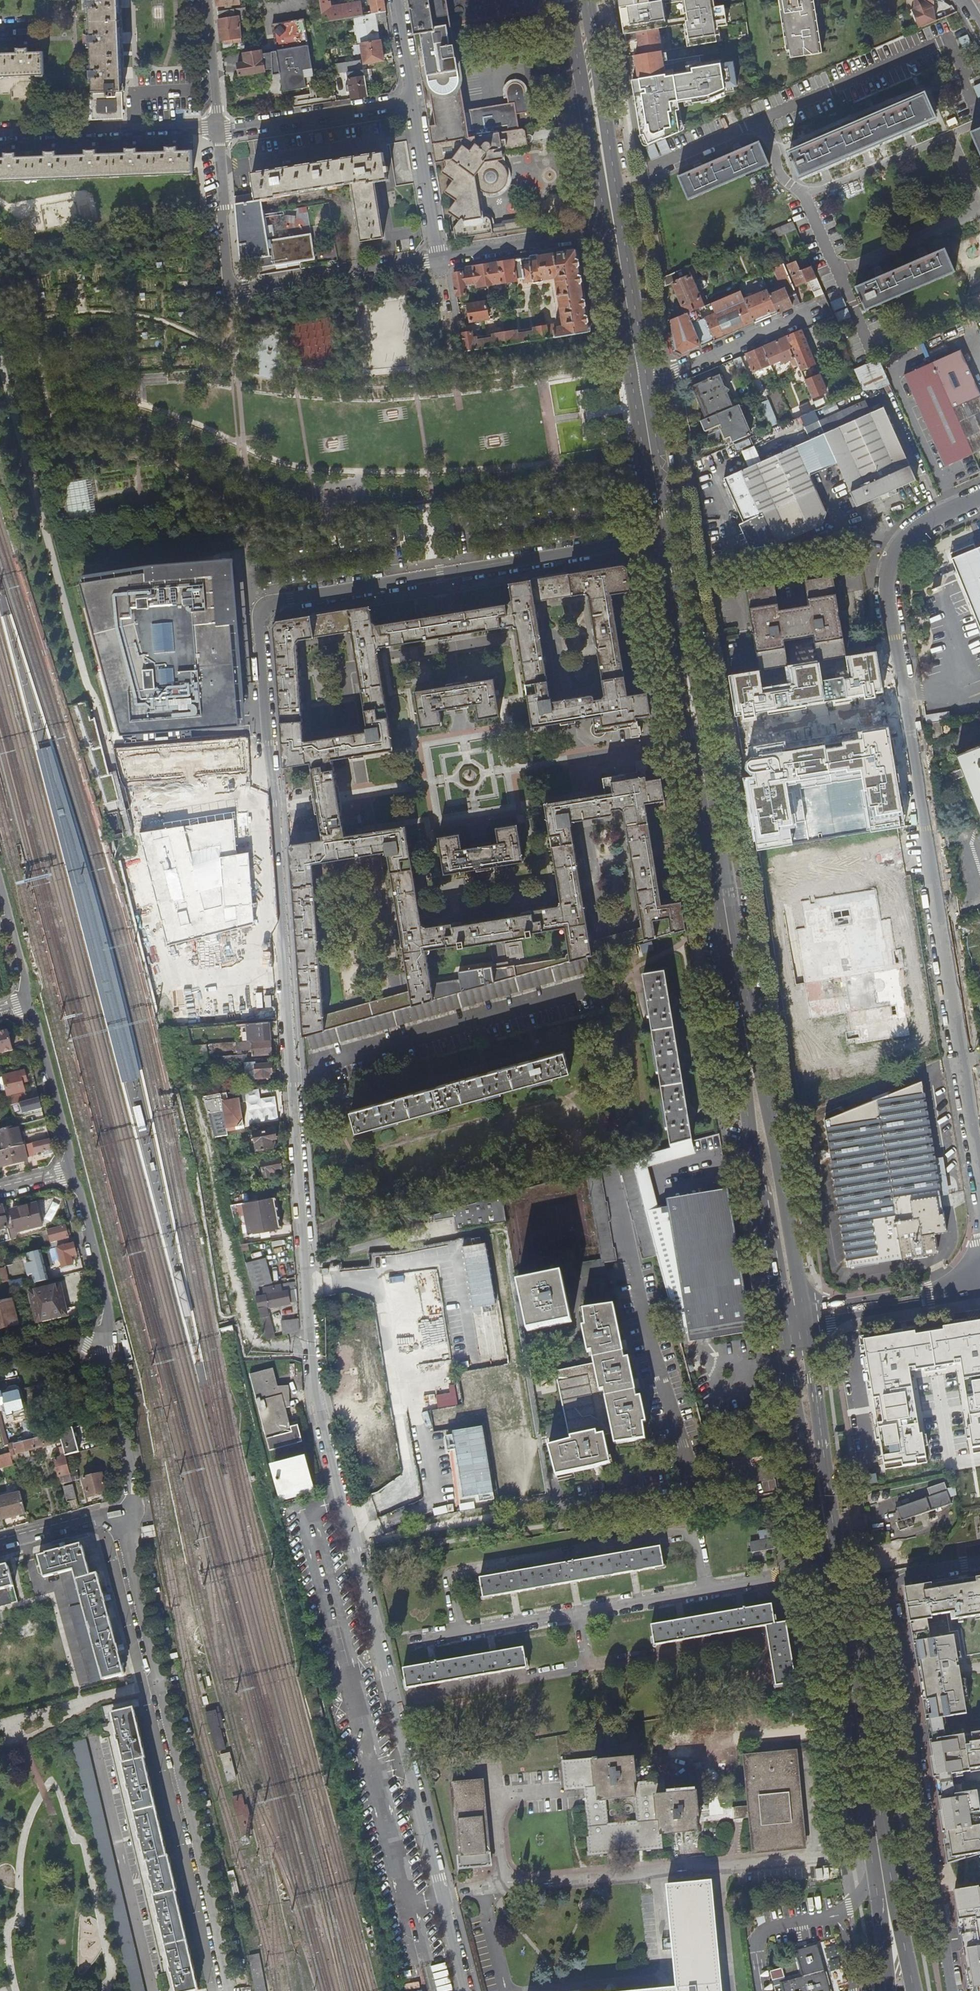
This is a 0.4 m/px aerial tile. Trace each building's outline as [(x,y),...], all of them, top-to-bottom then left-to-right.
[(91,0),(87,0),(87,8),(91,8),(92,36),(88,36),(88,43),(92,43),(92,60),(119,60),(118,0),(91,0)] [(374,14),(386,12),(384,0),(371,0),(374,14)] [(414,35),(421,34),(436,126),(429,127),(432,143),(519,129),(517,115),(532,112),(528,94),(525,94),(525,92),(524,88),(520,84),(516,83),(512,83),(509,84),(507,88),(505,91),(507,104),(468,110),(468,113),(465,113),(451,27),(538,13),(536,0),(450,0),(447,0),(409,0),(414,35)] [(727,28),(722,0),(702,3),(705,22),(708,22),(709,29),(707,30),(707,31),(727,28)] [(780,10),(783,9),(790,58),(819,54),(812,6),(817,5),(816,0),(778,0),(780,10)] [(914,10),(921,28),(936,21),(932,11),(933,11),(934,0),(915,0),(914,10)] [(636,25),(656,21),(653,2),(633,5),(635,15),(636,24),(636,25)] [(361,4),(322,10),(324,22),(355,18),(364,16),(361,4)] [(245,7),(218,14),(219,20),(238,17),(247,15),(245,7)] [(921,28),(914,10),(911,11),(919,29),(921,28)] [(355,18),(359,44),(361,44),(379,41),(376,22),(387,20),(386,12),(374,14),(364,16),(355,18)] [(238,17),(219,20),(221,52),(237,49),(236,42),(241,42),(238,17)] [(304,20),(272,25),(276,51),(277,59),(282,92),(314,87),(304,20)] [(672,26),(666,27),(670,45),(670,49),(695,45),(692,28),(673,31),(672,26)] [(624,33),(626,41),(639,38),(641,54),(657,51),(670,49),(670,45),(661,46),(658,28),(624,33)] [(749,62),(753,62),(749,37),(745,37),(749,62)] [(379,41),(361,44),(365,64),(383,61),(380,40),(379,41)] [(44,75),(43,52),(29,53),(30,47),(17,46),(17,53),(0,54),(0,77),(44,75)] [(261,51),(243,54),(244,63),(237,64),(239,81),(265,77),(263,61),(262,53),(261,51)] [(276,51),(262,53),(263,61),(277,59),(276,51)] [(657,51),(641,54),(644,70),(660,68),(657,51)] [(122,119),(119,60),(92,60),(93,72),(90,72),(90,78),(93,78),(94,93),(90,94),(92,119),(122,119)] [(331,65),(333,76),(348,73),(361,71),(360,61),(331,65)] [(361,71),(348,73),(350,86),(346,86),(348,93),(351,92),(352,100),(368,97),(364,71),(361,71)] [(669,100),(687,97),(686,91),(692,91),(691,88),(689,88),(687,78),(666,81),(669,100)] [(701,95),(737,89),(735,78),(699,84),(701,95)] [(637,106),(650,103),(647,86),(634,88),(637,106)] [(701,118),(720,113),(715,94),(701,97),(698,98),(701,108),(699,109),(701,118)] [(794,162),(800,176),(880,142),(934,118),(925,95),(790,153),(792,158),(790,159),(792,163),(794,162)] [(650,103),(637,106),(638,116),(640,125),(644,148),(663,139),(662,131),(669,127),(665,101),(650,103)] [(533,220),(531,219),(491,225),(491,223),(490,220),(488,217),(486,216),(482,216),(478,189),(480,188),(482,191),(487,194),(495,194),(499,192),(504,189),(507,184),(508,179),(509,173),(507,169),(503,164),(499,162),(499,161),(504,159),(503,153),(526,150),(528,147),(526,132),(523,129),(519,129),(432,143),(435,164),(445,162),(446,168),(442,173),(453,181),(445,192),(457,201),(449,213),(460,220),(454,229),(456,239),(531,227),(533,225),(534,222),(534,221),(533,220)] [(769,165),(759,142),(742,150),(741,147),(735,150),(736,152),(702,166),(701,164),(695,167),(696,169),(679,177),(689,199),(769,165)] [(192,173),(191,150),(177,151),(176,147),(166,148),(166,151),(136,152),(136,149),(126,149),(126,153),(96,154),(96,150),(84,151),(84,155),(56,156),(56,151),(45,151),(45,156),(15,157),(15,153),(5,153),(5,157),(0,157),(0,180),(192,173)] [(253,174),(257,200),(276,198),(276,195),(352,183),(361,241),(384,237),(380,219),(382,219),(381,213),(379,213),(375,182),(388,180),(387,173),(389,172),(388,167),(386,167),(383,153),(365,156),(364,153),(358,154),(358,157),(322,162),(322,160),(316,161),(316,164),(279,170),(278,167),(272,168),(272,171),(253,174)] [(235,197),(235,205),(251,202),(250,194),(235,197)] [(251,202),(235,205),(241,262),(258,259),(259,268),(300,262),(301,267),(317,265),(316,263),(312,235),(268,242),(263,214),(262,201),(251,202)] [(795,226),(793,221),(770,231),(773,236),(795,226)] [(859,302),(861,301),(865,308),(954,271),(944,248),(927,255),(926,253),(920,255),(921,257),(883,273),(882,271),(875,274),(876,276),(855,285),(859,295),(856,296),(859,302)] [(513,260),(517,280),(525,278),(526,282),(556,277),(559,293),(557,293),(558,296),(560,296),(564,326),(555,327),(555,325),(547,326),(548,338),(589,331),(577,255),(570,251),(513,260)] [(500,262),(503,283),(517,281),(517,280),(513,260),(500,262)] [(488,264),(491,285),(503,283),(500,262),(488,264)] [(808,281),(815,297),(824,294),(812,267),(801,271),(797,262),(789,266),(797,286),(808,281)] [(474,267),(477,288),(491,285),(488,264),(474,267)] [(686,315),(694,311),(704,307),(691,276),(697,273),(693,265),(664,278),(666,287),(673,284),(686,315)] [(777,291),(769,294),(776,310),(777,314),(801,304),(785,266),(782,267),(783,270),(778,272),(781,279),(778,280),(784,294),(787,293),(788,296),(781,300),(777,291)] [(457,296),(466,295),(465,290),(477,288),(474,267),(466,268),(466,272),(456,273),(454,276),(457,296)] [(753,320),(776,310),(769,294),(768,290),(744,300),(753,320)] [(683,355),(754,324),(753,320),(744,300),(741,291),(711,304),(715,314),(699,321),(694,311),(686,315),(671,321),(673,334),(676,352),(683,355)] [(479,303),(468,305),(470,322),(482,320),(488,319),(486,302),(479,303)] [(547,326),(526,330),(528,342),(548,338),(547,326)] [(528,342),(526,330),(505,333),(507,345),(528,342)] [(796,358),(799,366),(800,370),(814,364),(801,331),(787,337),(792,349),(796,358)] [(487,347),(485,336),(473,338),(472,333),(463,334),(466,352),(487,347)] [(507,345),(505,333),(485,336),(487,347),(507,345)] [(667,335),(669,353),(676,352),(673,334),(667,335)] [(787,337),(764,347),(771,364),(777,362),(777,363),(782,361),(783,363),(790,360),(794,368),(799,366),(796,358),(794,359),(790,350),(792,349),(787,337)] [(771,364),(764,347),(747,354),(756,376),(763,373),(761,368),(771,364)] [(962,349),(903,375),(940,460),(979,443),(979,391),(962,349)] [(738,372),(746,369),(741,357),(733,360),(738,372)] [(889,383),(879,359),(855,370),(863,390),(875,385),(877,389),(889,383)] [(700,396),(709,418),(733,408),(727,393),(730,390),(724,386),(720,375),(715,378),(714,376),(709,378),(709,380),(695,386),(699,396),(700,396)] [(811,378),(805,381),(812,399),(818,396),(811,378)] [(818,420),(837,462),(856,506),(887,492),(895,489),(915,480),(883,407),(870,413),(864,400),(818,420)] [(751,435),(739,405),(733,408),(709,418),(700,421),(704,431),(721,424),(722,429),(721,429),(724,439),(730,436),(732,443),(751,435)] [(768,407),(763,410),(769,425),(774,423),(768,407)] [(804,426),(810,439),(823,469),(837,462),(818,420),(804,426)] [(743,469),(763,514),(816,491),(809,475),(823,469),(810,439),(743,469)] [(744,522),(763,514),(743,469),(724,478),(744,522)] [(63,483),(65,491),(60,493),(64,515),(67,514),(69,522),(93,518),(87,479),(63,483)] [(816,491),(763,514),(777,545),(823,525),(826,513),(816,491)] [(763,514),(744,522),(739,524),(751,549),(777,545),(763,514)] [(947,562),(979,636),(979,548),(947,562)] [(685,929),(681,902),(661,905),(645,804),(666,799),(661,778),(646,780),(645,771),(647,770),(645,762),(643,762),(643,760),(635,762),(636,772),(603,778),(606,794),(545,804),(561,902),(558,906),(546,908),(545,906),(539,907),(539,909),(521,912),(521,915),(513,916),(513,915),(507,916),(507,918),(476,922),(476,921),(471,921),(471,923),(462,925),(462,922),(443,925),(443,923),(437,924),(438,926),(425,928),(421,925),(412,869),(418,869),(418,860),(411,861),(404,825),(344,835),(342,823),(344,823),(343,818),(341,817),(338,798),(335,779),(337,778),(335,772),(333,772),(332,760),(392,750),(377,651),(379,647),(384,647),(385,648),(390,647),(390,645),(420,641),(422,641),(427,641),(427,638),(464,633),(465,635),(471,633),(470,631),(501,627),(501,629),(508,628),(508,626),(512,625),(516,629),(532,727),(593,717),(594,723),(591,726),(590,730),(591,734),(592,736),(597,738),(601,738),(604,736),(606,731),(630,728),(631,739),(639,737),(639,735),(641,735),(640,726),(637,727),(636,716),(650,715),(646,692),(626,695),(611,594),(630,591),(626,571),(621,566),(508,584),(511,600),(508,604),(375,626),(372,622),(369,606),(277,621),(273,627),(283,768),(310,764),(316,801),(322,840),(316,841),(305,842),(289,845),(303,1037),(307,1036),(586,957),(623,947),(636,943),(685,929)] [(216,594),(214,574),(146,580),(146,572),(79,578),(81,585),(121,736),(122,735),(240,726),(231,624),(218,625),(218,621),(219,620),(220,619),(221,618),(221,617),(221,615),(220,614),(219,613),(217,613),(216,594)] [(845,656),(832,577),(805,581),(809,605),(778,610),(774,585),(747,590),(760,670),(787,665),(783,640),(813,635),(817,660),(845,656)] [(760,670),(728,675),(735,716),(883,692),(876,651),(845,656),(848,674),(820,679),(817,660),(787,665),(790,686),(763,690),(760,670)] [(492,678),(414,691),(421,729),(441,725),(438,710),(475,704),(478,720),(499,716),(492,678)] [(943,739),(940,724),(931,726),(934,740),(943,739)] [(754,746),(756,756),(747,758),(749,768),(750,775),(744,777),(758,852),(870,832),(905,825),(887,727),(857,732),(858,738),(843,741),(843,745),(826,748),(825,742),(787,749),(786,740),(754,746)] [(961,771),(965,779),(979,818),(979,748),(956,757),(961,771)] [(953,783),(965,779),(961,771),(950,775),(953,783)] [(138,827),(168,945),(254,923),(249,851),(237,854),(235,811),(138,827)] [(495,827),(497,843),(463,849),(460,833),(438,837),(443,874),(523,862),(517,824),(495,827)] [(902,859),(901,850),(881,853),(882,862),(902,859)] [(876,894),(801,906),(805,928),(795,930),(811,1020),(851,1013),(854,1031),(849,1031),(850,1040),(855,1039),(856,1044),(909,1035),(899,968),(904,967),(901,948),(896,949),(891,918),(881,920),(876,894)] [(636,943),(623,947),(626,957),(639,953),(636,943)] [(586,957),(307,1036),(312,1051),(592,971),(586,957)] [(668,1130),(671,1147),(692,1141),(689,1116),(693,1115),(692,1108),(687,1109),(679,1061),(684,1060),(682,1053),(678,1054),(670,1006),(674,1006),(673,998),(669,999),(664,975),(643,978),(645,993),(643,993),(647,1019),(649,1019),(654,1049),(652,1049),(656,1075),(659,1075),(664,1104),(661,1104),(666,1131),(668,1130)] [(258,1023),(247,1024),(248,1041),(270,1039),(269,1022),(258,1023)] [(13,1050),(9,1031),(0,1033),(0,1053),(13,1050)] [(248,1041),(236,1041),(237,1051),(252,1050),(253,1056),(272,1054),(270,1039),(248,1041)] [(207,1044),(191,1045),(196,1067),(212,1066),(207,1044)] [(564,1051),(350,1111),(356,1132),(375,1127),(376,1129),(399,1123),(398,1120),(426,1113),(427,1115),(450,1108),(449,1105),(477,1098),(478,1101),(501,1094),(501,1091),(528,1084),(530,1086),(553,1079),(551,1076),(571,1072),(564,1051)] [(256,1062),(245,1063),(246,1079),(270,1078),(270,1072),(273,1072),(273,1064),(256,1065),(256,1062)] [(27,1081),(24,1071),(0,1077),(0,1090),(2,1091),(7,1090),(8,1096),(25,1092),(22,1083),(27,1081)] [(902,1256),(925,1252),(922,1230),(933,1228),(934,1233),(947,1230),(921,1080),(824,1119),(832,1160),(830,1161),(848,1267),(902,1258),(902,1256)] [(227,1092),(204,1096),(209,1114),(224,1111),(227,1131),(236,1130),(235,1126),(244,1125),(240,1097),(229,1099),(227,1092)] [(21,1103),(27,1101),(25,1094),(9,1098),(11,1106),(21,1103)] [(24,1113),(42,1108),(41,1107),(39,1098),(27,1101),(21,1103),(24,1113)] [(4,1151),(23,1146),(18,1125),(0,1130),(0,1135),(4,1151)] [(275,1129),(254,1132),(257,1151),(273,1148),(272,1139),(276,1139),(277,1138),(275,1129)] [(45,1156),(53,1154),(50,1139),(32,1144),(35,1153),(44,1150),(45,1156)] [(644,1202),(647,1212),(660,1209),(650,1167),(696,1154),(692,1142),(632,1159),(643,1202),(644,1202)] [(25,1145),(23,1146),(26,1157),(35,1154),(35,1153),(32,1144),(25,1145)] [(0,1151),(0,1168),(27,1161),(26,1157),(23,1146),(4,1151),(0,1151)] [(287,1152),(274,1155),(275,1160),(261,1162),(264,1178),(277,1175),(276,1169),(282,1168),(280,1159),(287,1158),(287,1152)] [(642,1261),(659,1257),(647,1212),(644,1202),(643,1202),(632,1159),(617,1163),(621,1178),(622,1177),(628,1203),(627,1203),(632,1222),(633,1222),(640,1247),(639,1248),(642,1261)] [(600,1168),(586,1171),(601,1260),(602,1264),(616,1262),(614,1249),(613,1249),(609,1223),(610,1223),(607,1203),(605,1203),(600,1168)] [(270,1187),(257,1190),(259,1201),(273,1198),(270,1187)] [(660,1209),(647,1212),(659,1257),(663,1272),(679,1335),(689,1333),(691,1341),(752,1331),(740,1259),(728,1189),(717,1190),(718,1198),(668,1206),(669,1208),(660,1209)] [(502,1196),(453,1209),(454,1217),(457,1230),(506,1222),(502,1196)] [(273,1198),(259,1201),(244,1204),(250,1234),(281,1229),(281,1228),(282,1226),(282,1225),(280,1224),(279,1224),(278,1219),(280,1218),(280,1217),(279,1216),(278,1215),(277,1211),(277,1210),(278,1208),(277,1207),(276,1206),(275,1202),(276,1201),(276,1199),(276,1198),(273,1198)] [(42,1225),(37,1204),(11,1210),(17,1231),(42,1225)] [(2,1205),(0,1206),(0,1246),(3,1260),(9,1258),(5,1241),(11,1240),(16,1239),(13,1229),(8,1231),(2,1205)] [(454,1217),(453,1209),(433,1214),(435,1221),(454,1217)] [(69,1238),(65,1226),(42,1232),(44,1236),(49,1235),(51,1242),(68,1238),(69,1238)] [(922,1230),(925,1252),(936,1251),(934,1233),(933,1228),(922,1230)] [(70,1244),(68,1238),(51,1242),(49,1235),(44,1236),(47,1248),(56,1246),(56,1247),(70,1244)] [(78,1259),(73,1243),(70,1244),(56,1247),(48,1249),(50,1259),(54,1258),(59,1257),(60,1262),(62,1268),(73,1265),(70,1256),(73,1255),(75,1260),(78,1259)] [(266,1251),(247,1255),(252,1279),(258,1279),(272,1277),(266,1251)] [(8,1280),(16,1278),(11,1258),(9,1258),(3,1260),(5,1267),(8,1280)] [(601,1260),(579,1263),(581,1276),(603,1273),(602,1264),(601,1260)] [(571,1322),(561,1274),(518,1283),(528,1331),(571,1322)] [(22,1276),(8,1280),(11,1289),(25,1285),(22,1276)] [(258,1279),(252,1279),(265,1331),(275,1329),(266,1299),(297,1296),(296,1278),(283,1280),(283,1286),(281,1287),(281,1280),(263,1282),(263,1288),(259,1289),(258,1279)] [(67,1301),(63,1285),(36,1292),(43,1318),(54,1315),(55,1318),(67,1315),(64,1302),(67,1301)] [(20,1324),(13,1300),(0,1303),(0,1329),(20,1324)] [(593,1359),(594,1364),(600,1390),(604,1390),(613,1434),(615,1444),(646,1440),(644,1423),(647,1422),(642,1397),(638,1398),(629,1358),(625,1359),(621,1340),(615,1312),(614,1306),(599,1308),(584,1310),(586,1327),(583,1327),(588,1352),(592,1352),(593,1359)] [(281,1314),(284,1328),(299,1325),(298,1312),(281,1314)] [(124,1330),(122,1320),(119,1321),(115,1324),(116,1330),(121,1331),(124,1330)] [(864,1340),(873,1399),(880,1398),(885,1424),(878,1426),(884,1464),(900,1462),(902,1467),(917,1465),(916,1459),(925,1458),(923,1436),(920,1437),(910,1368),(915,1367),(916,1371),(954,1365),(954,1360),(960,1359),(974,1447),(979,1446),(979,1322),(945,1327),(946,1331),(915,1336),(914,1332),(864,1340)] [(598,1435),(605,1434),(605,1435),(613,1434),(604,1390),(600,1390),(594,1364),(555,1371),(570,1435),(571,1440),(580,1437),(580,1435),(597,1432),(598,1435)] [(283,1402),(289,1400),(287,1387),(277,1388),(270,1388),(269,1383),(275,1381),(271,1369),(248,1375),(268,1451),(302,1442),(297,1425),(290,1427),(284,1409),(283,1402)] [(3,1408),(3,1407),(8,1405),(10,1413),(24,1410),(19,1390),(2,1394),(1,1390),(0,1390),(0,1408),(3,1408)] [(27,1441),(33,1439),(28,1420),(22,1422),(27,1441)] [(66,1456),(79,1453),(73,1428),(59,1432),(59,1433),(62,1443),(63,1447),(66,1456)] [(580,1437),(571,1440),(550,1447),(557,1476),(594,1468),(613,1463),(612,1458),(610,1458),(605,1435),(605,1434),(598,1435),(597,1432),(580,1435),(580,1437)] [(11,1456),(62,1443),(59,1433),(15,1444),(9,1446),(11,1453),(11,1456)] [(72,1481),(66,1456),(63,1447),(58,1449),(60,1456),(55,1457),(62,1484),(72,1481)] [(648,1453),(650,1469),(661,1467),(659,1451),(648,1453)] [(13,1463),(11,1456),(11,1453),(0,1456),(0,1466),(13,1463)] [(314,1491),(307,1466),(273,1475),(280,1500),(279,1500),(279,1502),(314,1493),(315,1492),(315,1490),(314,1491)] [(107,1493),(102,1474),(84,1479),(88,1498),(107,1493)] [(930,1495),(924,1497),(929,1510),(950,1503),(948,1498),(945,1490),(942,1481),(927,1486),(930,1495)] [(68,1502),(77,1500),(74,1486),(64,1488),(68,1502)] [(26,1514),(21,1493),(0,1498),(0,1511),(2,1520),(26,1514)] [(929,1510),(924,1497),(896,1506),(901,1519),(905,1518),(929,1510)] [(905,1518),(901,1519),(894,1522),(896,1528),(908,1524),(905,1518)] [(653,1529),(651,1519),(643,1520),(645,1530),(653,1529)] [(761,1542),(774,1540),(772,1530),(759,1531),(761,1542)] [(868,1535),(870,1545),(889,1541),(887,1531),(868,1535)] [(775,1549),(774,1540),(761,1542),(751,1544),(753,1552),(775,1549)] [(70,1608),(84,1664),(119,1655),(118,1652),(124,1650),(122,1644),(116,1646),(105,1602),(111,1600),(109,1595),(103,1597),(98,1574),(90,1576),(83,1547),(81,1548),(81,1546),(67,1550),(65,1544),(59,1546),(61,1551),(39,1557),(45,1578),(61,1574),(69,1605),(82,1602),(83,1605),(70,1608)] [(482,1576),(485,1597),(510,1593),(517,1592),(570,1583),(577,1582),(630,1573),(638,1572),(666,1567),(662,1546),(639,1550),(639,1551),(625,1554),(625,1552),(583,1559),(582,1561),(563,1564),(563,1563),(520,1570),(520,1571),(504,1574),(504,1573),(482,1576)] [(11,1604),(7,1589),(14,1587),(9,1567),(7,1568),(7,1565),(0,1567),(0,1607),(11,1604)] [(948,1864),(966,1861),(965,1852),(979,1849),(979,1824),(979,1823),(979,1786),(965,1789),(962,1771),(979,1768),(979,1726),(951,1730),(948,1715),(967,1712),(957,1655),(962,1654),(958,1629),(931,1633),(928,1615),(935,1614),(934,1609),(950,1607),(952,1620),(979,1616),(979,1576),(903,1588),(919,1682),(933,1770),(948,1864)] [(767,1627),(776,1625),(773,1606),(746,1610),(738,1611),(685,1620),(677,1621),(653,1625),(656,1645),(767,1627)] [(776,1625),(767,1627),(777,1687),(797,1683),(787,1624),(776,1625)] [(413,1666),(404,1668),(407,1688),(529,1667),(525,1647),(497,1652),(413,1666)] [(119,1655),(84,1664),(89,1683),(124,1674),(119,1655)] [(809,1708),(794,1709),(794,1718),(795,1723),(811,1722),(809,1708)] [(176,1990),(193,1990),(198,1990),(175,1892),(176,1891),(167,1855),(166,1855),(144,1758),(145,1758),(135,1711),(115,1715),(176,1990)] [(72,1743),(129,1990),(144,1990),(85,1740),(72,1743)] [(747,1757),(752,1807),(753,1817),(754,1821),(756,1851),(805,1845),(796,1752),(747,1757)] [(236,1781),(230,1755),(222,1758),(228,1783),(236,1781)] [(663,1835),(683,1833),(699,1832),(699,1823),(698,1818),(700,1818),(697,1792),(673,1794),(665,1795),(664,1780),(636,1783),(634,1758),(599,1761),(599,1758),(563,1762),(566,1790),(585,1788),(587,1809),(590,1836),(587,1837),(589,1855),(664,1848),(663,1842),(663,1835)] [(451,1784),(460,1868),(491,1864),(482,1780),(451,1784)] [(753,1817),(752,1807),(727,1809),(727,1815),(700,1818),(698,1818),(699,1823),(733,1819),(753,1817)] [(671,1887),(681,1989),(658,1990),(724,1990),(715,1883),(671,1887)] [(954,1890),(962,1939),(970,1990),(979,1990),(979,1886),(954,1890)] [(774,1985),(776,1990),(830,1990),(817,1945),(794,1952),(801,1975),(782,1981),(782,1983),(774,1985)] [(259,1956),(249,1958),(258,1990),(268,1990),(259,1956)] [(782,1967),(770,1971),(772,1980),(785,1976),(782,1967)]
